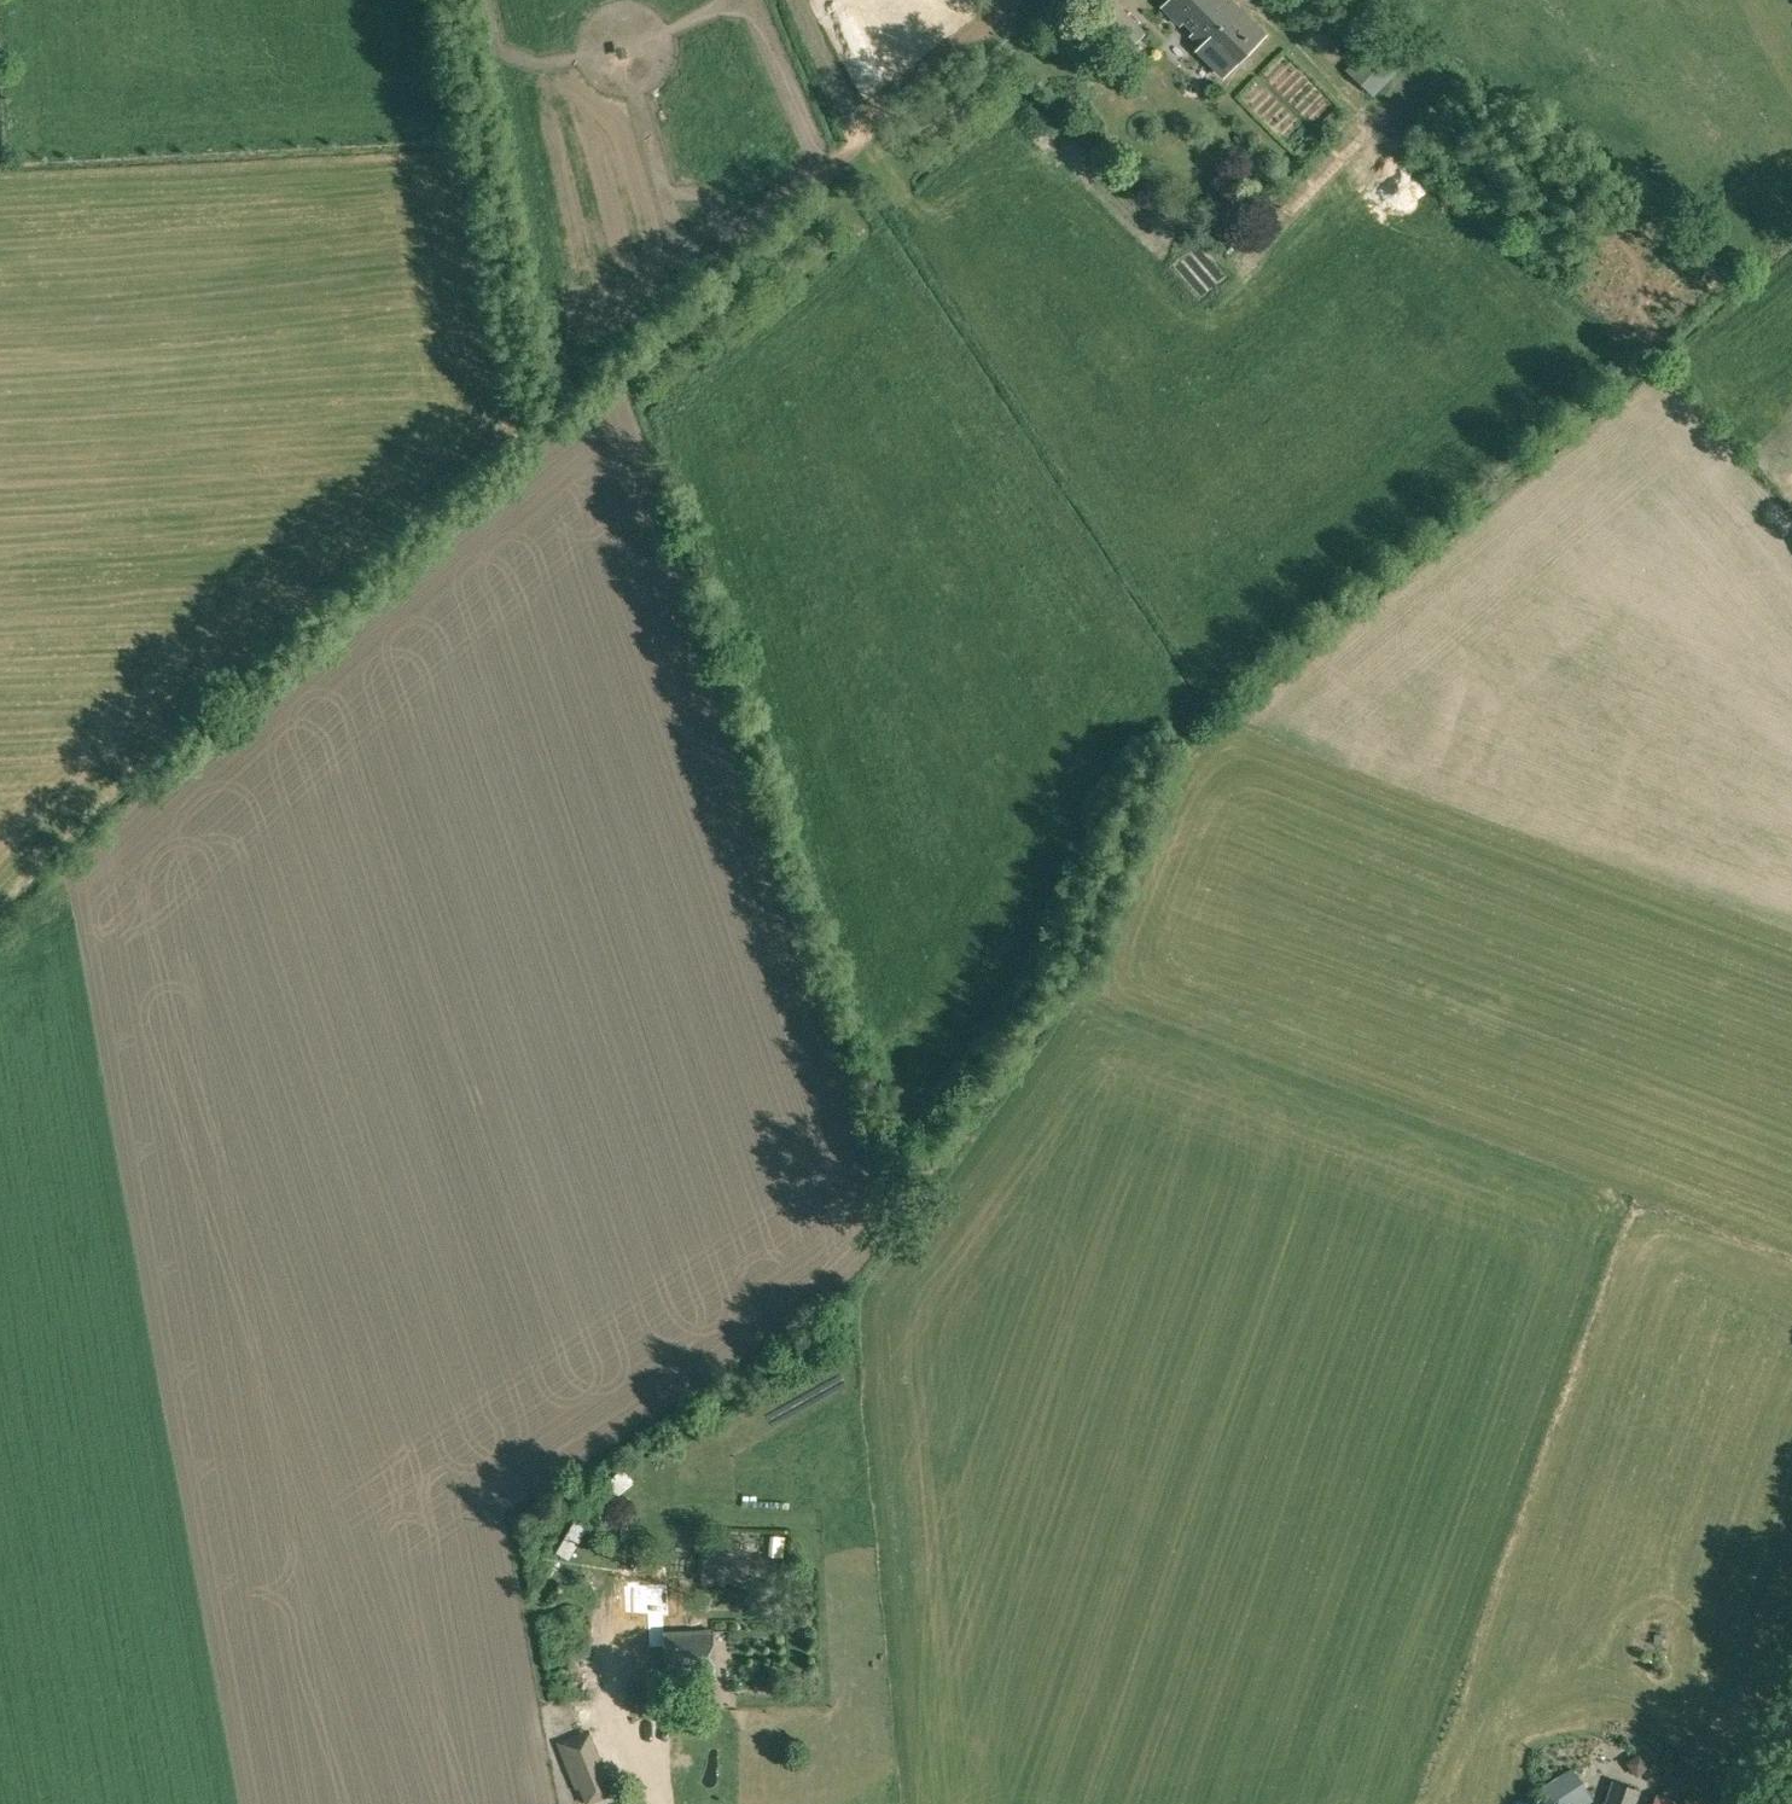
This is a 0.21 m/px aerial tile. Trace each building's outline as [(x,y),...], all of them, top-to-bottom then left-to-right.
[(1146,33),(1114,0),(1104,0),(1089,14),(1126,52),(1146,33)] [(1162,6),(1181,25),(1184,22),(1193,31),(1190,34),(1201,46),(1197,50),(1223,77),(1265,35),(1230,0),(1168,0),(1162,6)] [(1373,95),(1404,62),(1377,36),(1345,69),(1373,95)] [(1226,165),(1209,182),(1227,201),(1240,189),(1245,184),(1232,171),(1226,165)] [(613,1655),(660,1652),(657,1611),(610,1613),(613,1655)] [(666,1679),(716,1677),(713,1630),(664,1633),(666,1679)] [(592,1737),(560,1750),(565,1763),(598,1750),(592,1737)] [(1539,1790),(1549,1803),(1586,1803),(1592,1800),(1582,1783),(1572,1768),(1539,1790)] [(580,1789),(586,1803),(588,1803),(615,1793),(609,1777),(580,1789)] [(1641,1790),(1612,1780),(1604,1803),(1636,1803),(1641,1790)] [(1656,1795),(1653,1803),(1681,1803),(1656,1795)]
